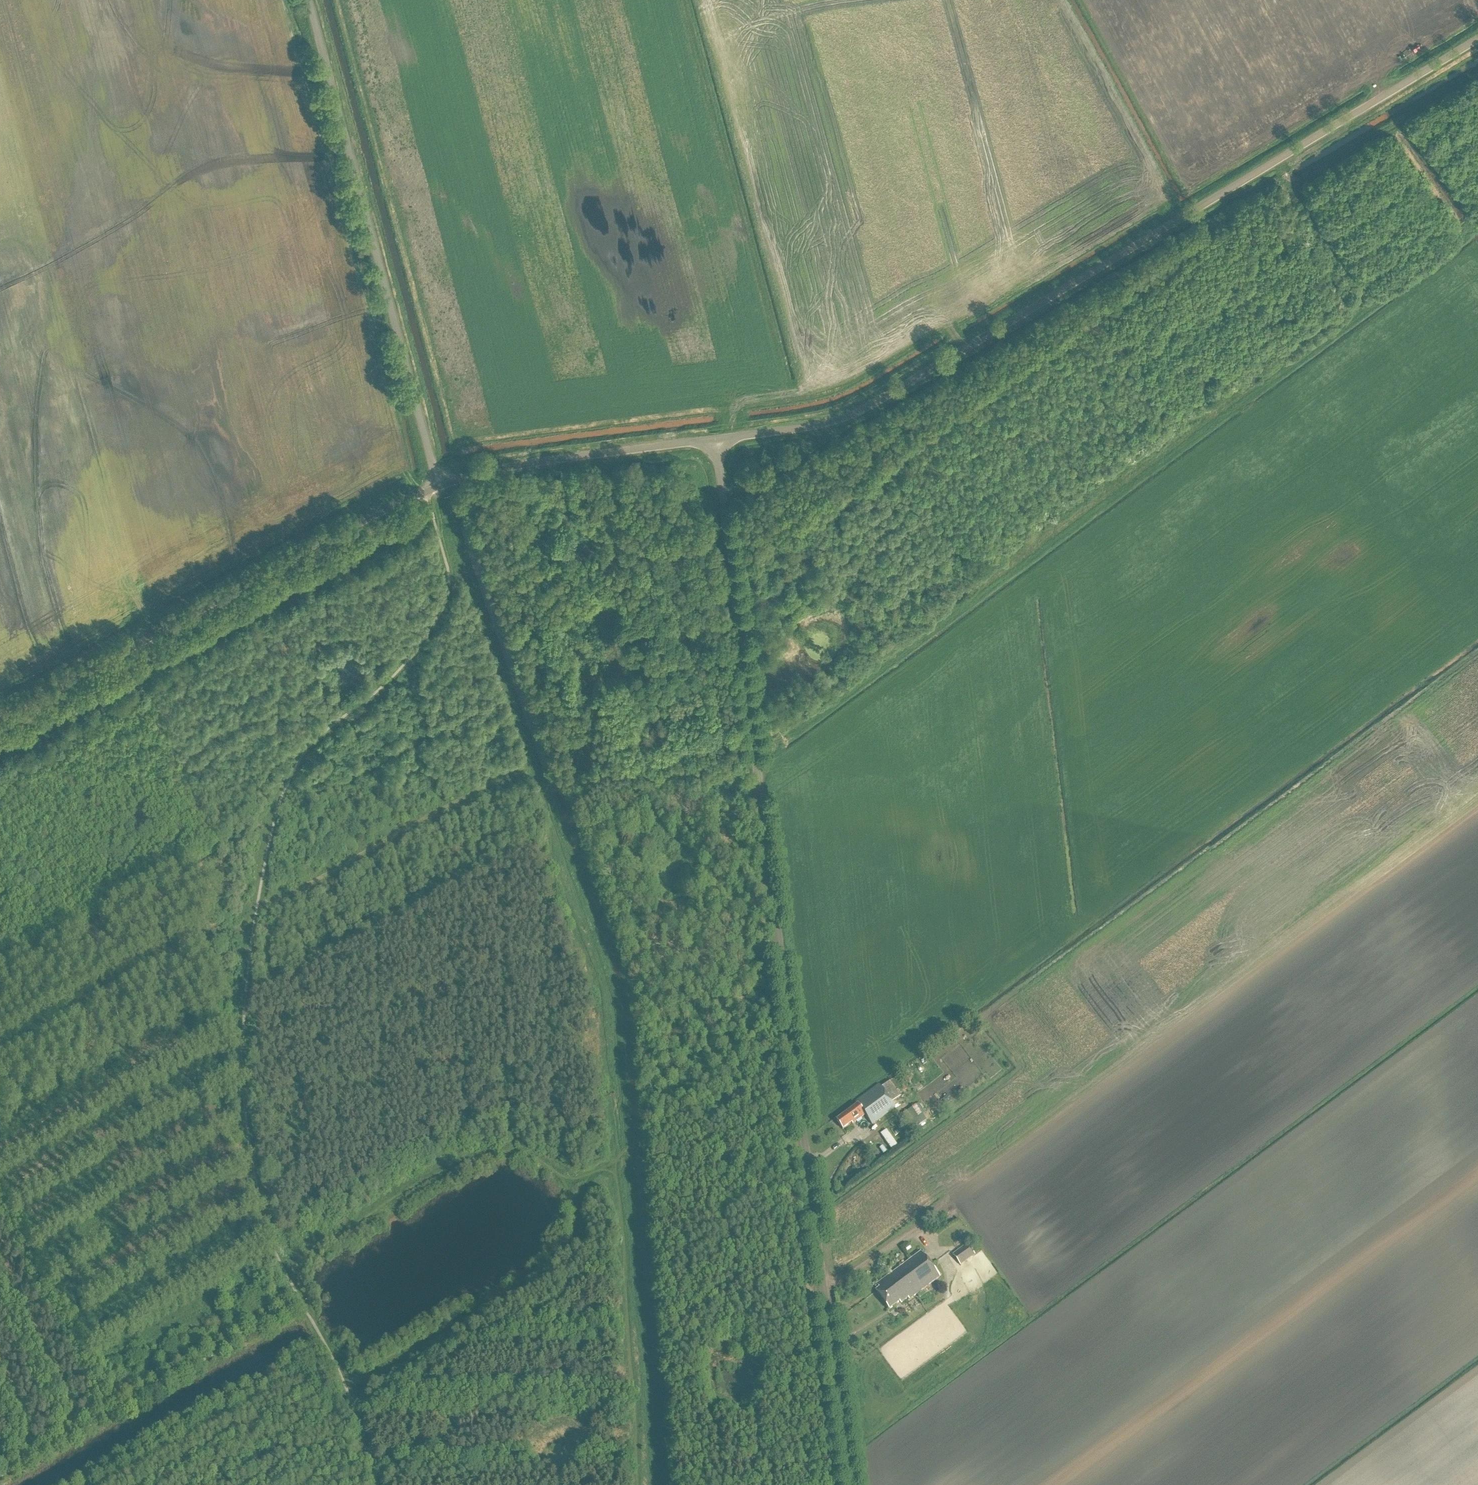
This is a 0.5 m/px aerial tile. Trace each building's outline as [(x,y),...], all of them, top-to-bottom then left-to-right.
[(892,1103),(901,1097),(892,1084),(890,1082),(882,1089),(880,1086),(856,1103),(858,1106),(837,1122),(843,1130),(852,1124),(853,1125),(865,1117),(872,1126),(896,1109),(892,1103)] [(915,1110),(914,1110),(912,1107),(910,1109),(916,1118),(919,1115),(915,1110)] [(968,1246),(953,1256),(961,1267),(975,1257),(968,1246)] [(879,1289),(875,1293),(888,1311),(899,1303),(900,1305),(908,1299),(909,1301),(940,1278),(921,1252),(876,1285),(879,1289)]
